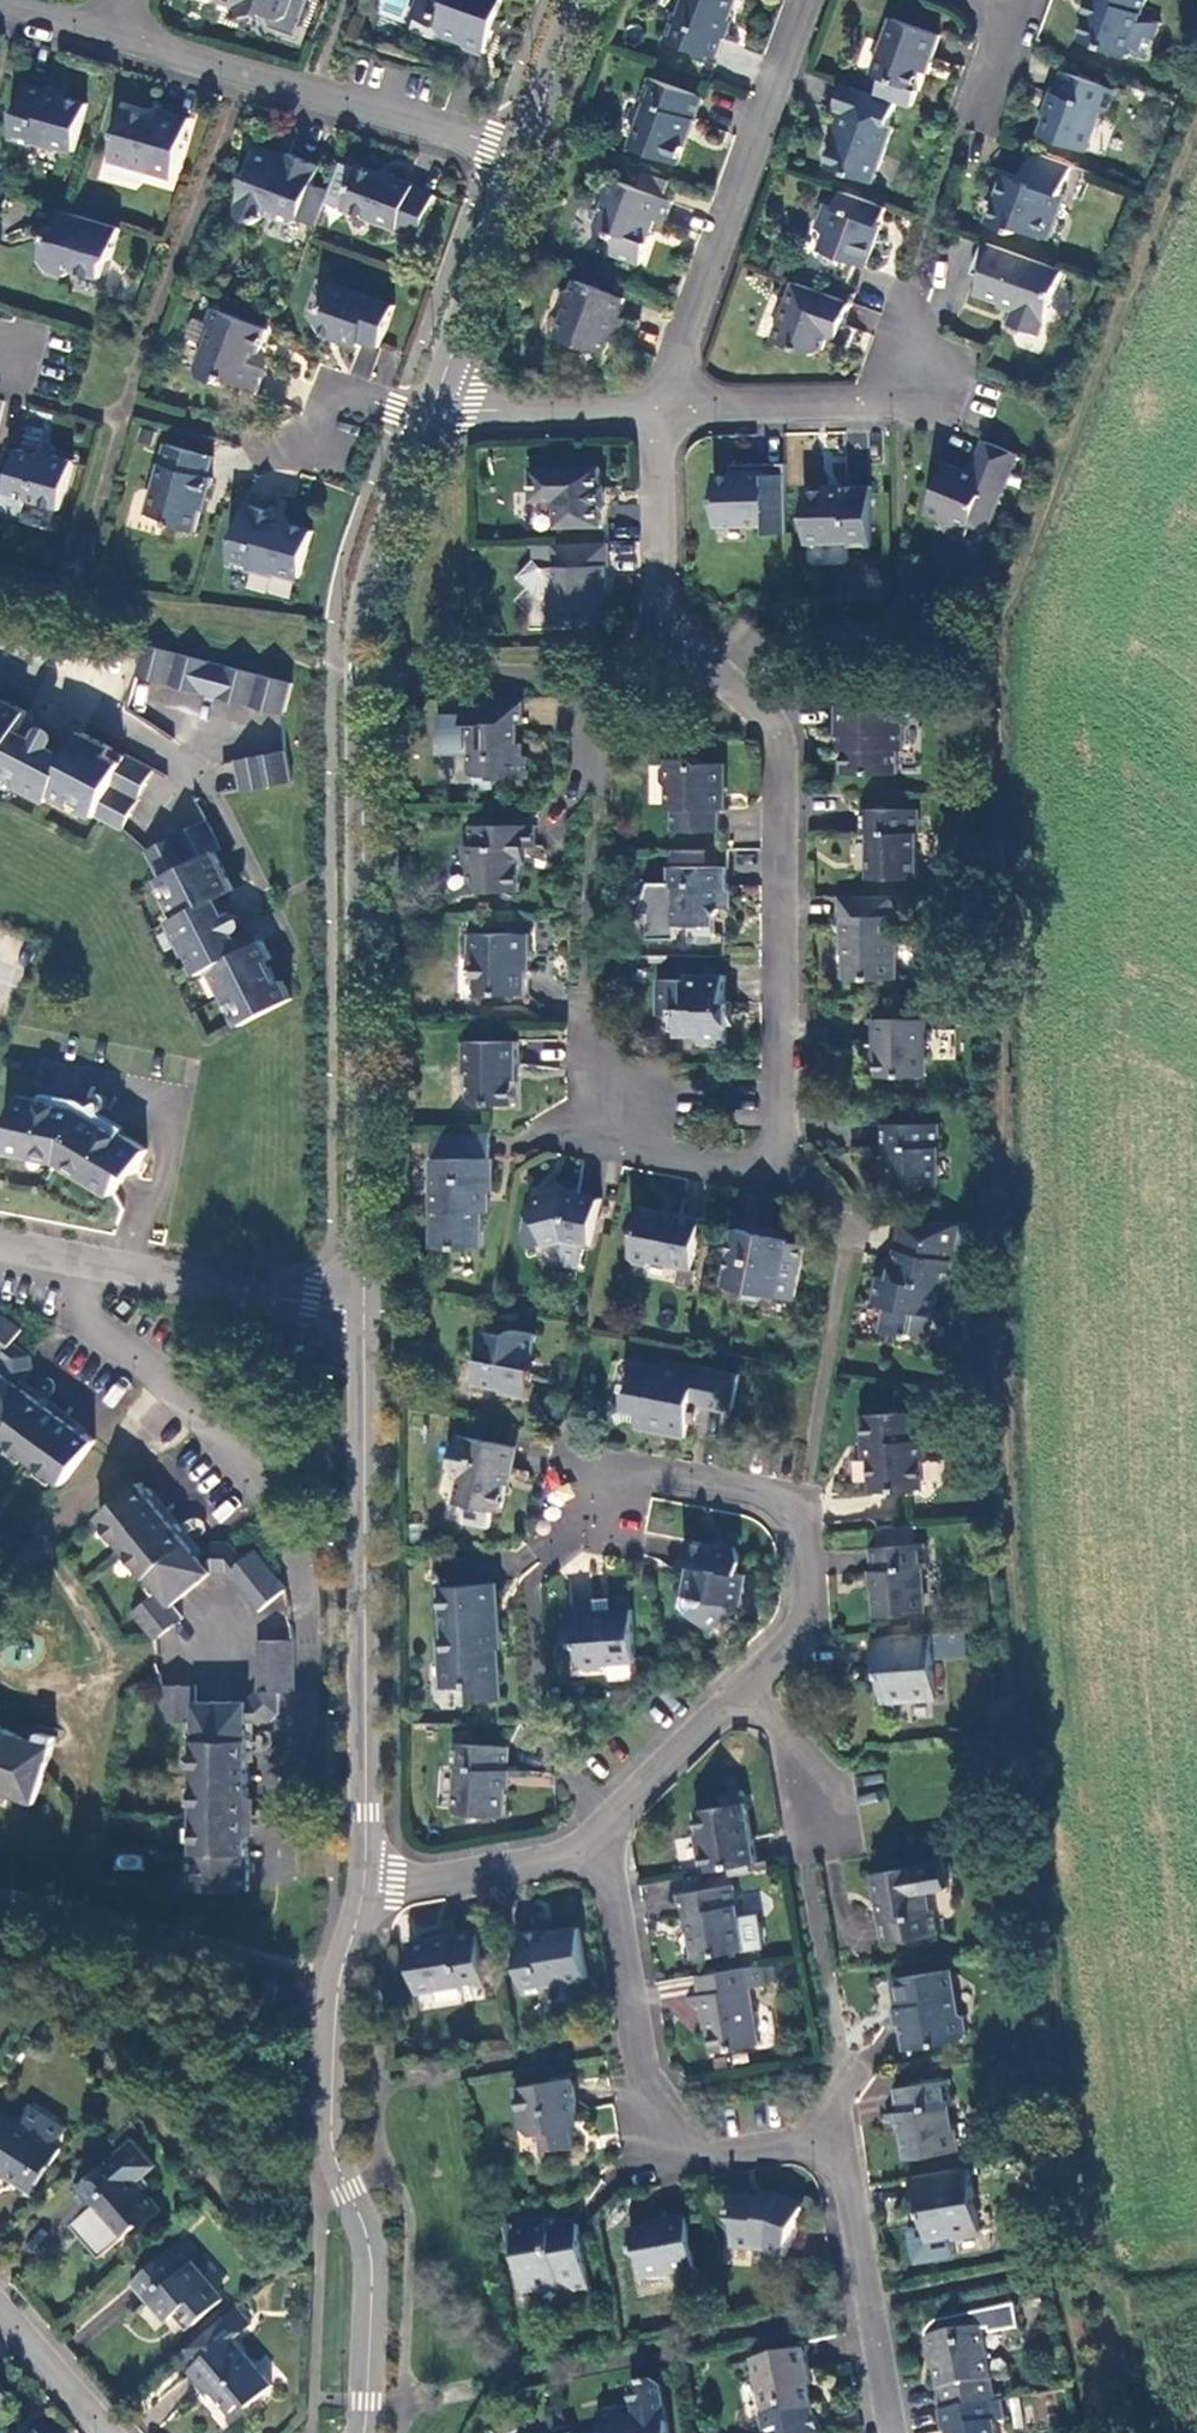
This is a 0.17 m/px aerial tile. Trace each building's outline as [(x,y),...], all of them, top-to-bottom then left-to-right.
[(234,4),(241,18),(258,15),(264,18),(265,16),(281,21),(289,18),(294,0),(222,0),(234,4)] [(506,0),(421,0),(416,11),(439,21),(437,28),(439,35),(461,43),(464,47),(484,55),(506,0)] [(735,0),(684,0),(677,16),(672,15),(664,38),(715,57),(735,0)] [(1133,53),(1148,58),(1161,23),(1141,16),(1147,0),(1094,0),(1080,39),(1127,56),(1133,53)] [(874,75),(881,78),(875,95),(896,102),(912,108),(918,91),(915,90),(926,58),(933,60),(941,36),(895,19),(874,75)] [(1116,92),(1065,74),(1043,137),(1086,152),(1101,112),(1108,114),(1116,92)] [(701,97),(648,77),(638,100),(645,103),(630,147),(677,164),(687,138),(685,138),(692,121),(694,121),(701,97)] [(888,125),(896,102),(875,95),(843,83),(834,108),(839,111),(834,126),(838,132),(825,165),(873,183),(894,126),(888,125)] [(88,104),(25,85),(10,139),(32,145),(33,143),(52,148),(58,147),(75,152),(88,104)] [(109,159),(172,178),(189,119),(157,109),(154,118),(123,108),(109,159)] [(302,218),(318,225),(331,189),(315,183),(322,165),(287,152),(286,156),(275,153),(270,155),(269,157),(253,151),(246,168),(249,176),(237,204),(240,214),(258,221),(264,217),(266,211),(295,221),(302,218)] [(1075,198),(1085,170),(1032,152),(1023,178),(1016,176),(1009,194),(997,199),(989,222),(1014,231),(1015,227),(1040,236),(1049,213),(1057,216),(1064,194),(1075,198)] [(343,205),(420,235),(434,193),(415,186),(415,184),(392,175),(391,177),(359,166),(343,205)] [(1007,173),(997,199),(1009,194),(1016,176),(1007,173)] [(672,202),(608,179),(602,194),(605,203),(596,226),(612,234),(611,238),(616,240),(610,256),(639,267),(656,222),(663,225),(672,202)] [(865,268),(887,208),(842,192),(814,270),(847,282),(855,264),(865,268)] [(111,259),(120,228),(74,215),(62,212),(56,229),(52,228),(41,259),(46,270),(64,276),(74,271),(99,277),(103,262),(111,259)] [(1039,336),(1062,270),(981,242),(971,274),(980,277),(975,293),(1012,308),(1007,324),(1039,336)] [(394,305),(333,283),(319,321),(324,332),(359,344),(361,340),(380,346),(394,305)] [(837,343),(851,304),(795,283),(773,343),(811,357),(824,352),(828,340),(837,343)] [(605,357),(626,301),(576,284),(573,291),(567,294),(562,307),(565,313),(555,340),(605,357)] [(267,328),(213,309),(208,322),(211,329),(197,368),(200,376),(215,381),(222,378),(257,390),(263,369),(249,363),(254,352),(258,353),(267,328)] [(988,536),(1019,456),(985,443),(971,475),(946,465),(929,510),(944,517),(942,523),(948,537),(965,544),(971,529),(988,536)] [(213,458),(166,445),(147,514),(166,521),(169,526),(195,533),(201,512),(204,512),(212,479),(209,478),(213,458)] [(60,509),(74,460),(55,454),(51,457),(19,449),(5,494),(60,509)] [(788,535),(787,465),(734,465),(734,475),(716,476),(716,525),(767,525),(767,535),(788,535)] [(599,470),(530,473),(532,528),(601,527),(601,509),(604,509),(603,488),(599,488),(599,470)] [(872,545),(869,486),(845,486),(845,490),(805,491),(806,541),(846,541),(847,547),(872,545)] [(44,529),(50,513),(24,502),(17,518),(44,529)] [(244,505),(228,567),(252,573),(253,571),(273,575),(277,573),(300,580),(312,531),(286,525),(287,521),(267,515),(268,513),(244,505)] [(607,568),(607,544),(549,545),(550,568),(554,568),(553,584),(548,590),(549,623),(603,623),(601,590),(605,590),(604,568),(607,568)] [(550,568),(549,545),(532,545),(532,562),(517,577),(540,599),(548,590),(553,584),(554,568),(550,568)] [(294,683),(145,645),(138,675),(285,714),(294,683)] [(21,729),(29,712),(0,697),(0,774),(50,799),(53,795),(98,817),(124,831),(156,769),(128,756),(125,761),(112,756),(113,752),(114,750),(111,746),(89,735),(84,734),(69,761),(39,746),(17,735),(21,729)] [(522,721),(522,699),(462,698),(462,716),(436,716),(436,753),(468,753),(468,770),(472,775),(490,775),(490,778),(526,778),(526,754),(522,754),(522,741),(517,741),(517,721),(522,721)] [(902,704),(837,705),(837,729),(843,729),(843,748),(843,773),(897,773),(897,750),(903,749),(902,704)] [(243,791),(293,783),(288,751),(238,760),(243,791)] [(724,809),(724,764),(701,765),(695,760),(666,760),(667,763),(661,766),(660,782),(667,788),(666,804),(672,810),(673,830),(717,831),(718,809),(724,809)] [(490,775),(472,775),(472,788),(490,789),(490,778),(490,775)] [(916,879),(915,811),(862,812),(862,836),(867,836),(868,879),(916,879)] [(212,902),(218,899),(235,892),(217,851),(223,849),(210,820),(147,850),(161,879),(180,917),(173,921),(201,976),(214,970),(242,1027),(295,1000),(286,981),(280,984),(269,962),(275,959),(266,941),(244,952),(237,954),(224,926),(212,902)] [(536,826),(470,826),(471,846),(466,847),(465,867),(470,871),(470,887),(476,893),(521,893),(521,866),(521,847),(527,848),(537,848),(536,826)] [(727,869),(671,869),(671,884),(650,884),(640,917),(648,920),(648,944),(677,944),(678,930),(695,930),(701,936),(715,936),(715,916),(721,910),(731,910),(731,892),(727,888),(727,869)] [(891,916),(891,897),(838,898),(838,919),(840,919),(841,942),(844,942),(843,982),(895,981),(895,916),(891,916)] [(529,936),(469,935),(470,958),(475,963),(475,990),(482,997),(527,997),(526,959),(529,959),(529,936)] [(686,980),(659,980),(659,1015),(676,1017),(677,1032),(682,1037),(700,1036),(701,1045),(726,1044),(727,1026),(732,1025),(731,1002),(725,1003),(724,975),(686,975),(686,980)] [(925,1020),(874,1021),(874,1045),(864,1045),(865,1078),(925,1078),(925,1020)] [(516,1042),(463,1044),(463,1071),(466,1074),(467,1100),(473,1106),(514,1105),(514,1083),(517,1083),(516,1042)] [(61,1160),(93,1180),(91,1184),(114,1197),(129,1176),(133,1179),(148,1154),(105,1128),(107,1126),(102,1123),(101,1125),(85,1116),(87,1112),(82,1110),(81,1112),(19,1100),(7,1154),(34,1160),(36,1154),(61,1160)] [(937,1127),(882,1127),(882,1151),(888,1152),(889,1186),(938,1187),(937,1127)] [(489,1160),(488,1133),(432,1133),(432,1160),(430,1160),(429,1250),(481,1249),(482,1214),(489,1214),(489,1193),(493,1193),(493,1160),(489,1160)] [(599,1204),(559,1197),(533,1202),(528,1210),(532,1223),(538,1227),(543,1250),(560,1246),(562,1252),(581,1255),(585,1250),(590,1251),(599,1204)] [(700,1221),(639,1208),(631,1214),(630,1226),(633,1233),(628,1259),(631,1264),(645,1267),(651,1263),(690,1270),(700,1221)] [(729,1230),(735,1231),(788,1242),(789,1235),(730,1224),(729,1230)] [(955,1256),(973,1258),(973,1244),(973,1224),(901,1225),(887,1298),(876,1297),(870,1322),(882,1324),(880,1340),(909,1345),(910,1341),(929,1344),(937,1297),(949,1298),(953,1268),(952,1268),(955,1256)] [(788,1242),(735,1231),(725,1290),(739,1293),(741,1300),(758,1304),(764,1297),(793,1302),(803,1247),(787,1244),(788,1242)] [(984,1243),(973,1244),(973,1258),(984,1259),(984,1243)] [(68,1483),(100,1441),(25,1383),(38,1367),(36,1355),(20,1342),(29,1329),(0,1308),(0,1353),(7,1358),(8,1372),(0,1384),(0,1432),(68,1483)] [(529,1380),(536,1341),(514,1337),(504,1342),(479,1338),(474,1359),(478,1366),(474,1389),(500,1394),(500,1399),(527,1405),(532,1381),(529,1380)] [(702,1413),(732,1418),(740,1381),(706,1375),(705,1381),(690,1377),(691,1372),(668,1367),(667,1373),(635,1369),(626,1416),(640,1420),(638,1434),(688,1443),(691,1429),(694,1413),(690,1412),(691,1404),(701,1407),(700,1413),(702,1413)] [(694,1412),(694,1413),(691,1429),(699,1430),(702,1413),(700,1413),(694,1412)] [(919,1417),(904,1418),(906,1433),(920,1433),(919,1417)] [(904,1418),(863,1420),(864,1448),(870,1448),(871,1463),(872,1497),(919,1495),(925,1488),(923,1468),(928,1463),(927,1451),(921,1448),(920,1433),(906,1433),(904,1418)] [(514,1452),(457,1441),(451,1473),(460,1484),(456,1507),(467,1509),(464,1527),(490,1532),(494,1515),(501,1516),(514,1452)] [(206,1556),(152,1489),(145,1481),(104,1516),(166,1589),(139,1611),(161,1640),(188,1617),(177,1604),(216,1574),(234,1572),(265,1610),(294,1588),(260,1549),(248,1558),(234,1541),(222,1540),(206,1556)] [(879,1536),(880,1554),(916,1551),(915,1534),(879,1536)] [(725,1554),(690,1548),(686,1569),(692,1571),(686,1601),(704,1604),(693,1617),(713,1638),(737,1618),(738,1611),(758,1614),(764,1583),(742,1580),(744,1567),(739,1551),(726,1549),(725,1554)] [(880,1554),(871,1554),(877,1624),(924,1620),(921,1575),(927,1575),(925,1550),(916,1551),(880,1554)] [(499,1705),(491,1591),(478,1591),(479,1595),(440,1600),(443,1638),(438,1642),(440,1658),(444,1662),(447,1693),(467,1693),(468,1708),(499,1705)] [(595,1611),(566,1613),(569,1646),(578,1646),(580,1671),(585,1676),(602,1675),(608,1668),(635,1665),(632,1614),(595,1616),(595,1611)] [(966,1637),(932,1640),(934,1665),(968,1662),(966,1637)] [(932,1640),(872,1645),(874,1667),(880,1666),(886,1666),(887,1677),(881,1677),(883,1710),(937,1705),(934,1665),(932,1640)] [(254,1835),(254,1793),(254,1758),(254,1721),(275,1722),(283,1714),(282,1690),(299,1690),(299,1641),(264,1641),(264,1692),(254,1701),(203,1701),(202,1685),(165,1685),(167,1721),(199,1722),(199,1890),(252,1888),(254,1835)] [(40,1806),(59,1740),(45,1735),(43,1736),(41,1742),(16,1734),(0,1725),(0,1792),(40,1806)] [(501,1820),(506,1753),(452,1749),(450,1773),(457,1773),(454,1817),(501,1820)] [(699,1856),(703,1878),(758,1867),(746,1800),(725,1803),(728,1814),(697,1820),(702,1855),(699,1856)] [(880,1928),(884,1951),(941,1942),(937,1917),(930,1918),(927,1901),(951,1897),(946,1871),(875,1883),(876,1889),(872,1895),(873,1903),(879,1907),(883,1927),(880,1928)] [(740,1956),(730,1892),(678,1900),(682,1922),(687,1921),(694,1964),(740,1956)] [(536,1939),(514,1943),(523,2002),(546,1998),(545,1993),(587,1985),(579,1936),(536,1942),(536,1939)] [(475,1938),(408,1951),(416,1996),(458,1989),(460,1995),(484,1990),(475,1938)] [(762,1992),(759,1971),(695,1982),(703,2022),(705,2022),(712,2058),(755,2050),(747,1994),(762,1992)] [(951,1977),(892,1987),(897,2011),(901,2011),(907,2050),(929,2048),(935,2051),(962,2047),(969,2040),(964,2016),(957,2010),(951,1977)] [(275,2009),(278,1988),(264,1986),(260,2005),(275,2009)] [(568,2084),(514,2093),(521,2132),(531,2139),(542,2138),(547,2158),(574,2155),(569,2120),(574,2120),(568,2084)] [(945,2087),(892,2095),(905,2162),(951,2155),(945,2111),(949,2110),(945,2087)] [(0,2110),(0,2168),(30,2186),(43,2166),(51,2163),(61,2149),(56,2147),(68,2128),(32,2105),(20,2123),(0,2110)] [(133,2141),(115,2157),(76,2188),(92,2208),(95,2206),(103,2215),(102,2217),(121,2239),(141,2222),(149,2223),(163,2211),(146,2192),(151,2187),(143,2178),(156,2167),(133,2141)] [(977,2238),(966,2172),(906,2182),(911,2204),(922,2203),(924,2214),(918,2217),(924,2246),(977,2238)] [(766,2210),(732,2206),(729,2228),(734,2237),(731,2255),(764,2258),(784,2265),(802,2218),(781,2209),(778,2212),(766,2210)] [(693,2276),(685,2225),(663,2228),(663,2233),(627,2240),(632,2263),(639,2268),(643,2284),(693,2276)] [(587,2294),(576,2231),(548,2236),(547,2226),(505,2233),(508,2251),(515,2255),(521,2295),(560,2289),(571,2296),(587,2294)] [(182,2242),(137,2279),(170,2319),(182,2309),(195,2323),(225,2297),(195,2262),(198,2260),(182,2242)] [(945,2400),(948,2422),(998,2413),(986,2346),(992,2345),(993,2350),(1023,2345),(1018,2321),(939,2335),(935,2337),(931,2340),(929,2347),(933,2370),(936,2369),(941,2401),(945,2400)] [(273,2387),(230,2337),(191,2370),(208,2391),(215,2391),(232,2410),(246,2400),(251,2405),(273,2387)] [(813,2397),(817,2396),(811,2363),(757,2372),(768,2432),(820,2432),(813,2397)] [(0,2388),(0,2417),(14,2405),(0,2388)] [(661,2396),(654,2391),(637,2394),(630,2401),(634,2423),(621,2425),(620,2420),(596,2424),(598,2432),(667,2432),(661,2396)] [(1004,2412),(998,2413),(948,2422),(942,2423),(944,2432),(1006,2432),(1008,2432),(1004,2412)]
